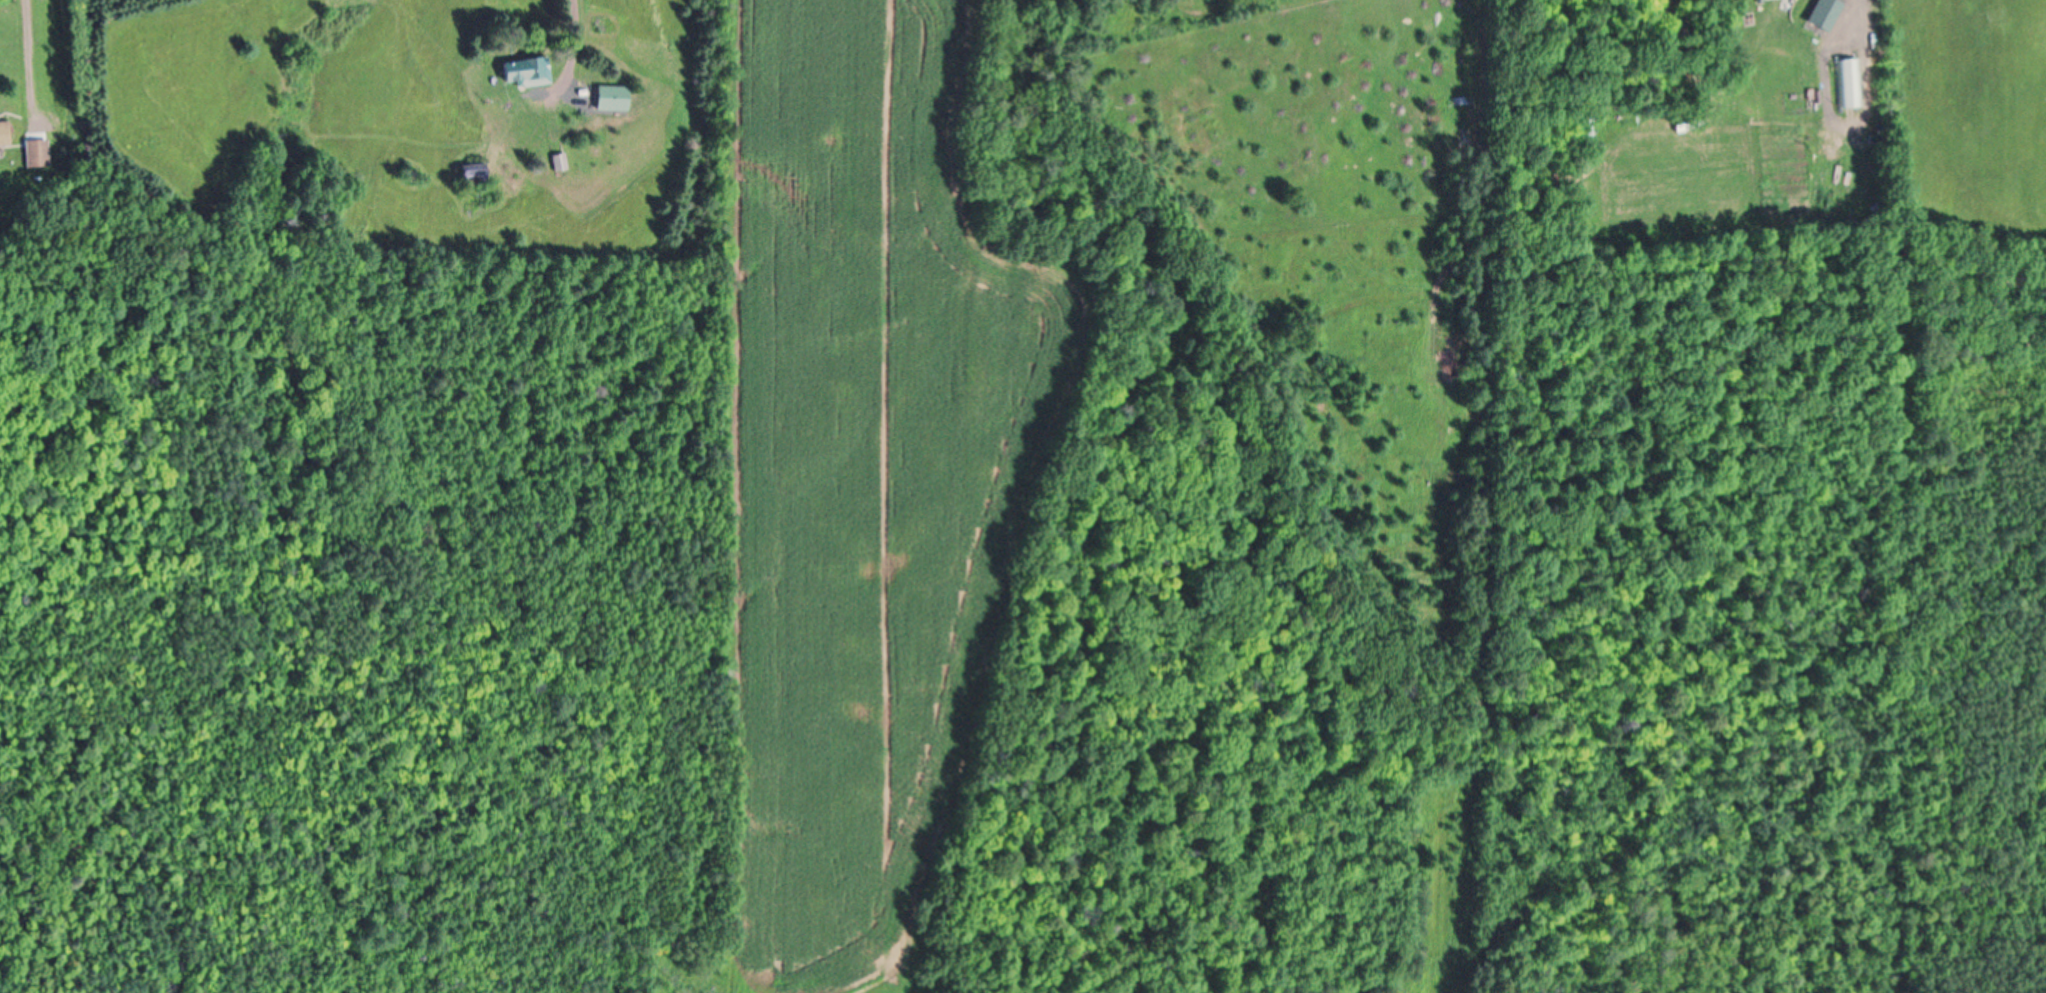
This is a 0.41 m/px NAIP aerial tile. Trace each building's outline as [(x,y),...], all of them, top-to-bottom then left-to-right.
[(519,83),(519,88),(549,86),(548,59),(503,61),(504,84),(519,83)] [(598,113),(629,113),(629,88),(598,88),(598,113)] [(10,151),(10,126),(0,126),(0,151),(10,151)] [(27,144),(28,170),(51,170),(50,144),(27,144)]
